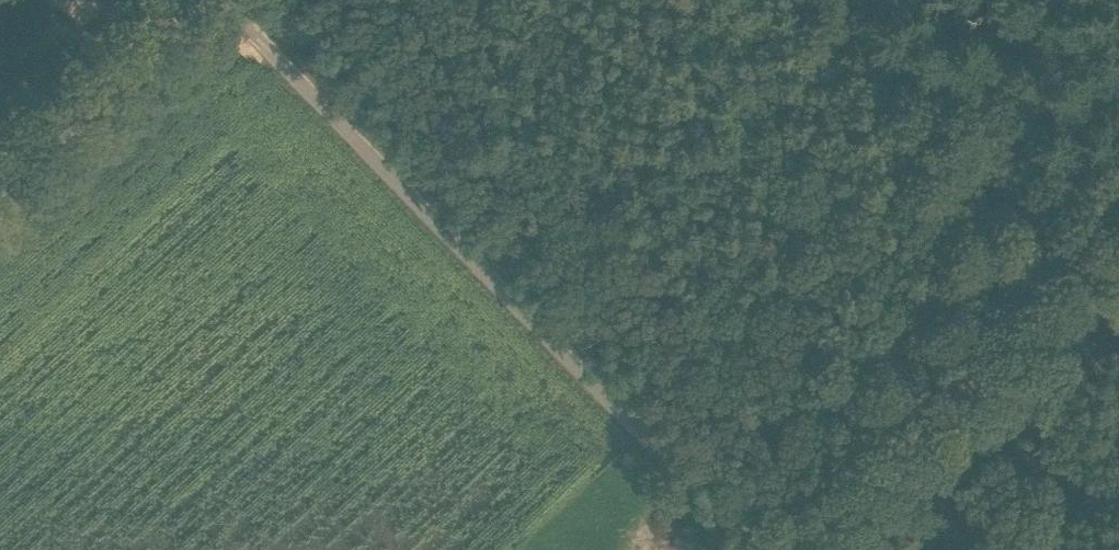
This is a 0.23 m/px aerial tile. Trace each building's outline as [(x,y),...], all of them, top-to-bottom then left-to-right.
[(71,19),(92,0),(53,0),(71,19)]
